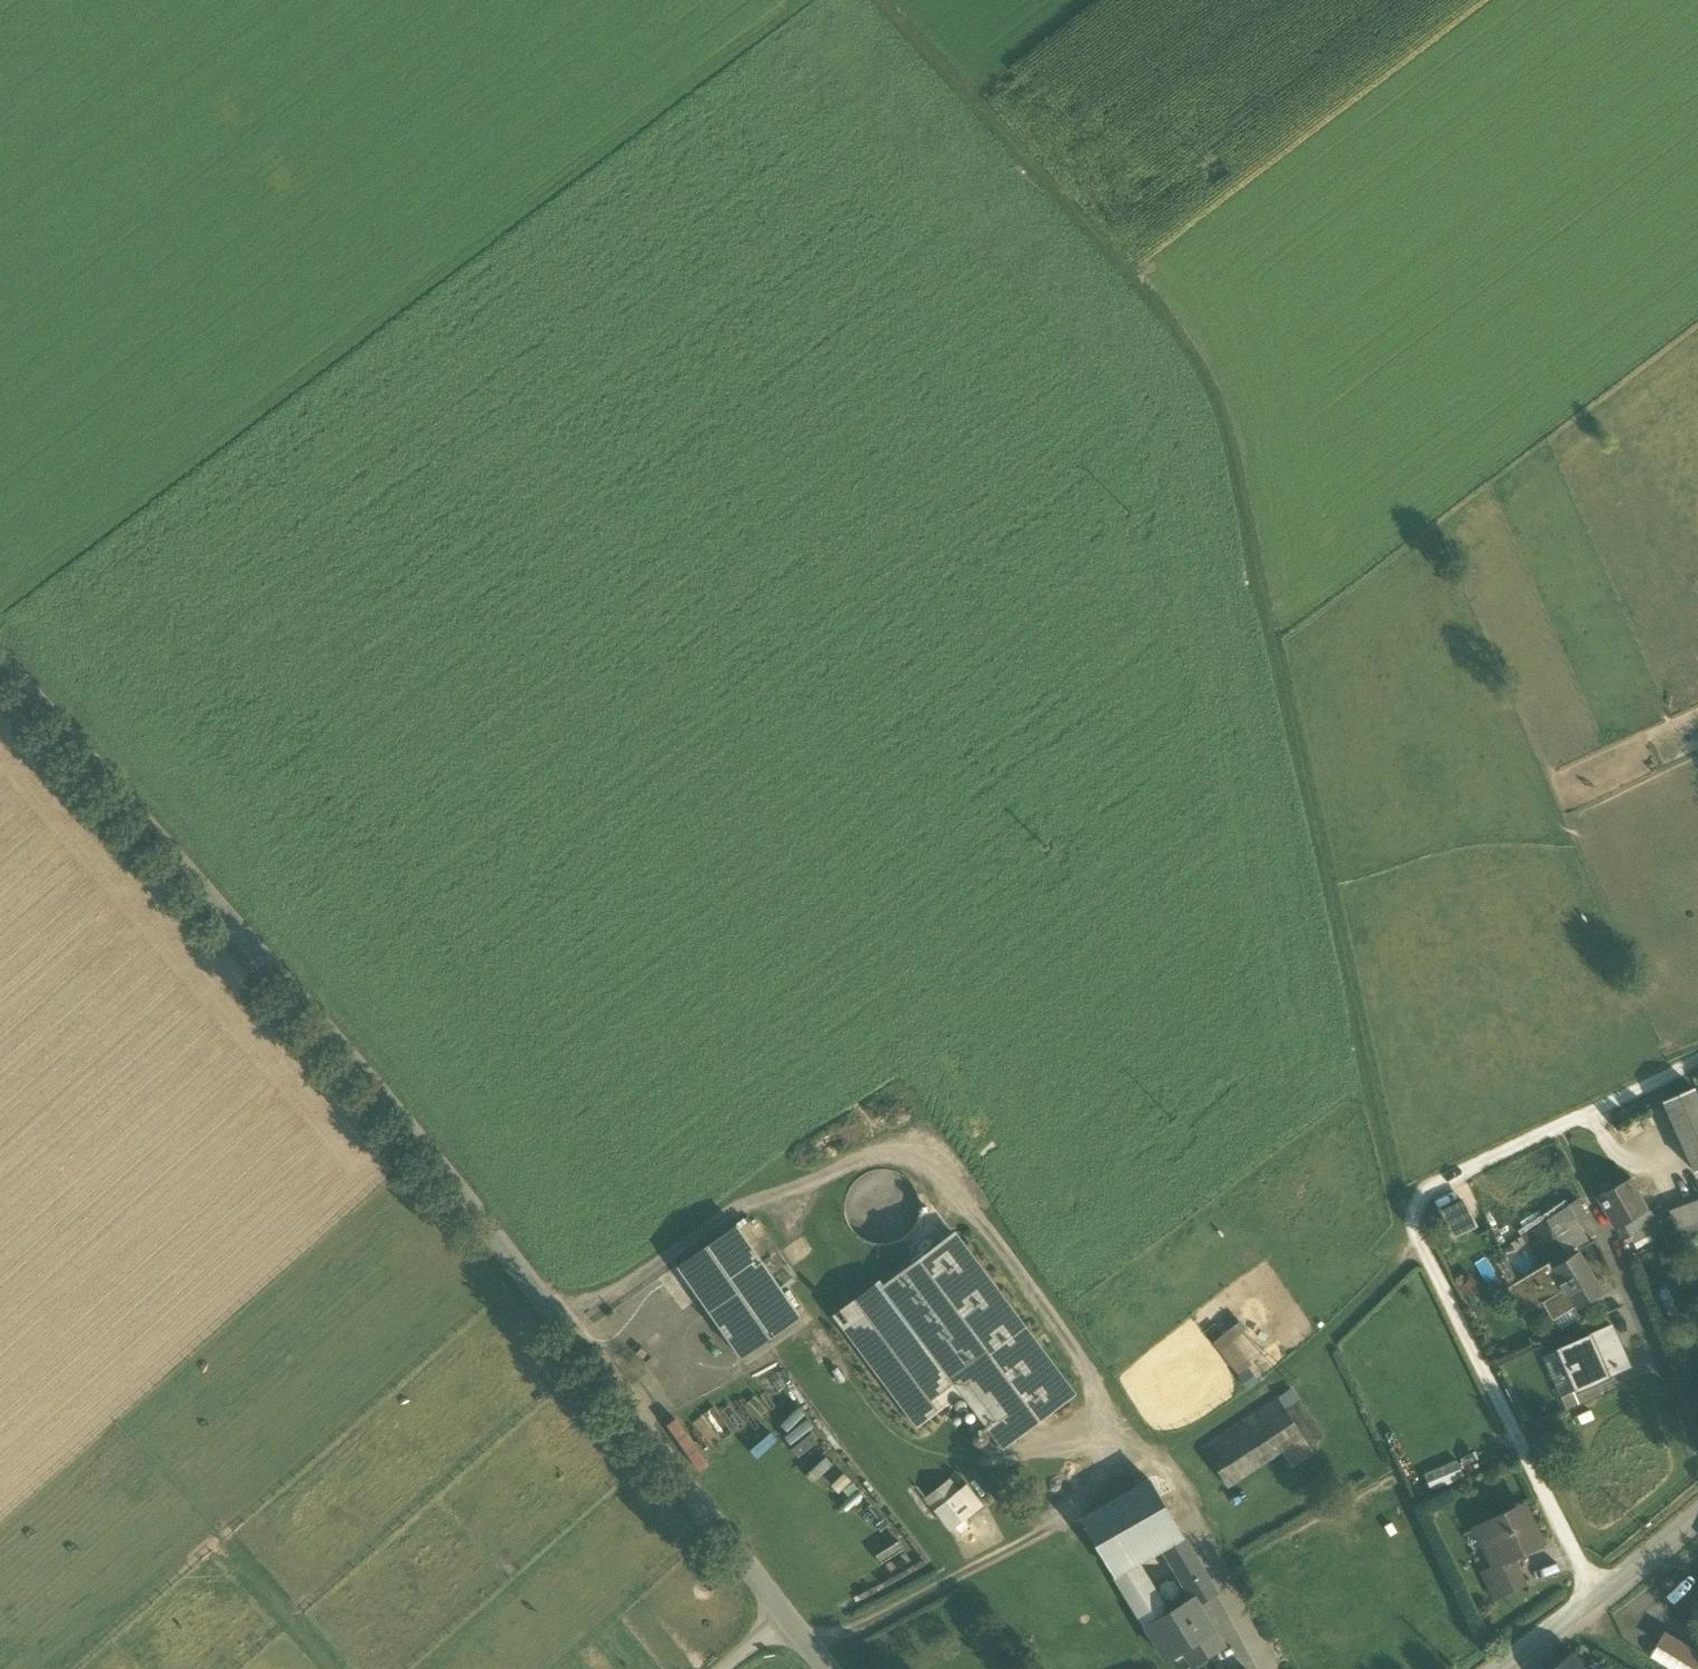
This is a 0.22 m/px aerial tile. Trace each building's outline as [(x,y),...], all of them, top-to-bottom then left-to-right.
[(1692,1171),(1697,1168),(1697,1101),(1692,1088),(1664,1101),(1662,1102),(1668,1116),(1692,1171)] [(891,1246),(903,1241),(913,1232),(919,1221),(921,1209),(920,1196),(914,1185),(905,1176),(893,1171),(881,1169),(868,1172),(857,1179),(849,1188),(845,1200),(844,1213),(848,1225),(856,1235),(866,1243),(878,1246),(891,1246)] [(1599,1195),(1615,1227),(1619,1225),(1645,1212),(1629,1180),(1599,1195)] [(1669,1240),(1690,1232),(1673,1205),(1665,1191),(1645,1201),(1669,1240)] [(1673,1205),(1690,1232),(1697,1229),(1697,1195),(1673,1205)] [(1582,1197),(1561,1210),(1566,1218),(1570,1224),(1578,1218),(1586,1213),(1590,1211),(1582,1197)] [(1464,1198),(1441,1210),(1454,1237),(1478,1226),(1464,1198)] [(1559,1222),(1566,1218),(1561,1210),(1556,1213),(1558,1215),(1555,1217),(1559,1222)] [(1619,1225),(1626,1239),(1652,1226),(1645,1212),(1619,1225)] [(1558,1215),(1556,1213),(1546,1220),(1564,1255),(1589,1240),(1578,1218),(1570,1224),(1566,1218),(1559,1222),(1555,1217),(1558,1215)] [(677,1266),(742,1359),(801,1318),(736,1225),(677,1266)] [(963,1392),(1004,1447),(1074,1394),(954,1233),(884,1286),(880,1281),(835,1314),(918,1426),(963,1392)] [(1553,1269),(1557,1275),(1575,1305),(1577,1308),(1604,1292),(1581,1253),(1555,1268),(1553,1269)] [(1511,1286),(1519,1298),(1557,1275),(1553,1269),(1555,1268),(1551,1262),(1511,1286)] [(1573,1306),(1575,1305),(1557,1275),(1519,1298),(1527,1312),(1545,1302),(1555,1317),(1573,1306)] [(1573,1306),(1555,1317),(1561,1328),(1579,1317),(1573,1306)] [(1559,1349),(1577,1390),(1598,1381),(1630,1366),(1612,1326),(1559,1349)] [(1214,1343),(1239,1374),(1250,1366),(1225,1334),(1214,1343)] [(1577,1390),(1559,1349),(1543,1356),(1561,1397),(1577,1390)] [(1561,1397),(1566,1409),(1603,1393),(1598,1381),(1577,1390),(1561,1397)] [(1292,1389),(1277,1397),(1302,1436),(1309,1446),(1324,1437),(1292,1389)] [(1281,1449),(1302,1436),(1277,1397),(1202,1447),(1227,1485),(1281,1449)] [(1281,1449),(1292,1465),(1313,1452),(1309,1446),(1302,1436),(1281,1449)] [(1482,1446),(1471,1451),(1433,1469),(1448,1499),(1496,1476),(1485,1453),(1482,1446)] [(1173,1542),(1176,1547),(1186,1540),(1182,1533),(1181,1533),(1149,1479),(1082,1517),(1083,1517),(1081,1518),(1115,1575),(1137,1563),(1133,1556),(1169,1535),(1173,1542)] [(926,1500),(950,1531),(983,1505),(966,1484),(958,1490),(951,1480),(926,1500)] [(1494,1566),(1495,1568),(1512,1559),(1525,1553),(1535,1549),(1534,1547),(1542,1543),(1524,1504),(1484,1524),(1492,1542),(1484,1546),(1494,1566)] [(1133,1556),(1137,1563),(1159,1550),(1156,1546),(1161,1543),(1164,1548),(1166,1552),(1176,1547),(1173,1542),(1169,1535),(1133,1556)] [(1195,1555),(1186,1540),(1176,1547),(1166,1552),(1175,1567),(1195,1555)] [(1146,1627),(1166,1660),(1214,1630),(1207,1618),(1223,1609),(1215,1594),(1217,1592),(1195,1555),(1175,1567),(1192,1597),(1164,1615),(1146,1627)] [(1483,1571),(1496,1599),(1525,1585),(1512,1559),(1495,1568),(1494,1566),(1483,1571)] [(1162,1604),(1137,1563),(1115,1575),(1123,1588),(1144,1622),(1161,1611),(1162,1604)] [(1146,1627),(1164,1615),(1161,1611),(1144,1622),(1146,1627)] [(1183,1650),(1193,1666),(1225,1646),(1214,1630),(1183,1650)] [(1695,1668),(1696,1668),(1697,1666),(1697,1653),(1666,1633),(1658,1646),(1695,1668)] [(1571,1657),(1555,1668),(1580,1668),(1571,1657)]
